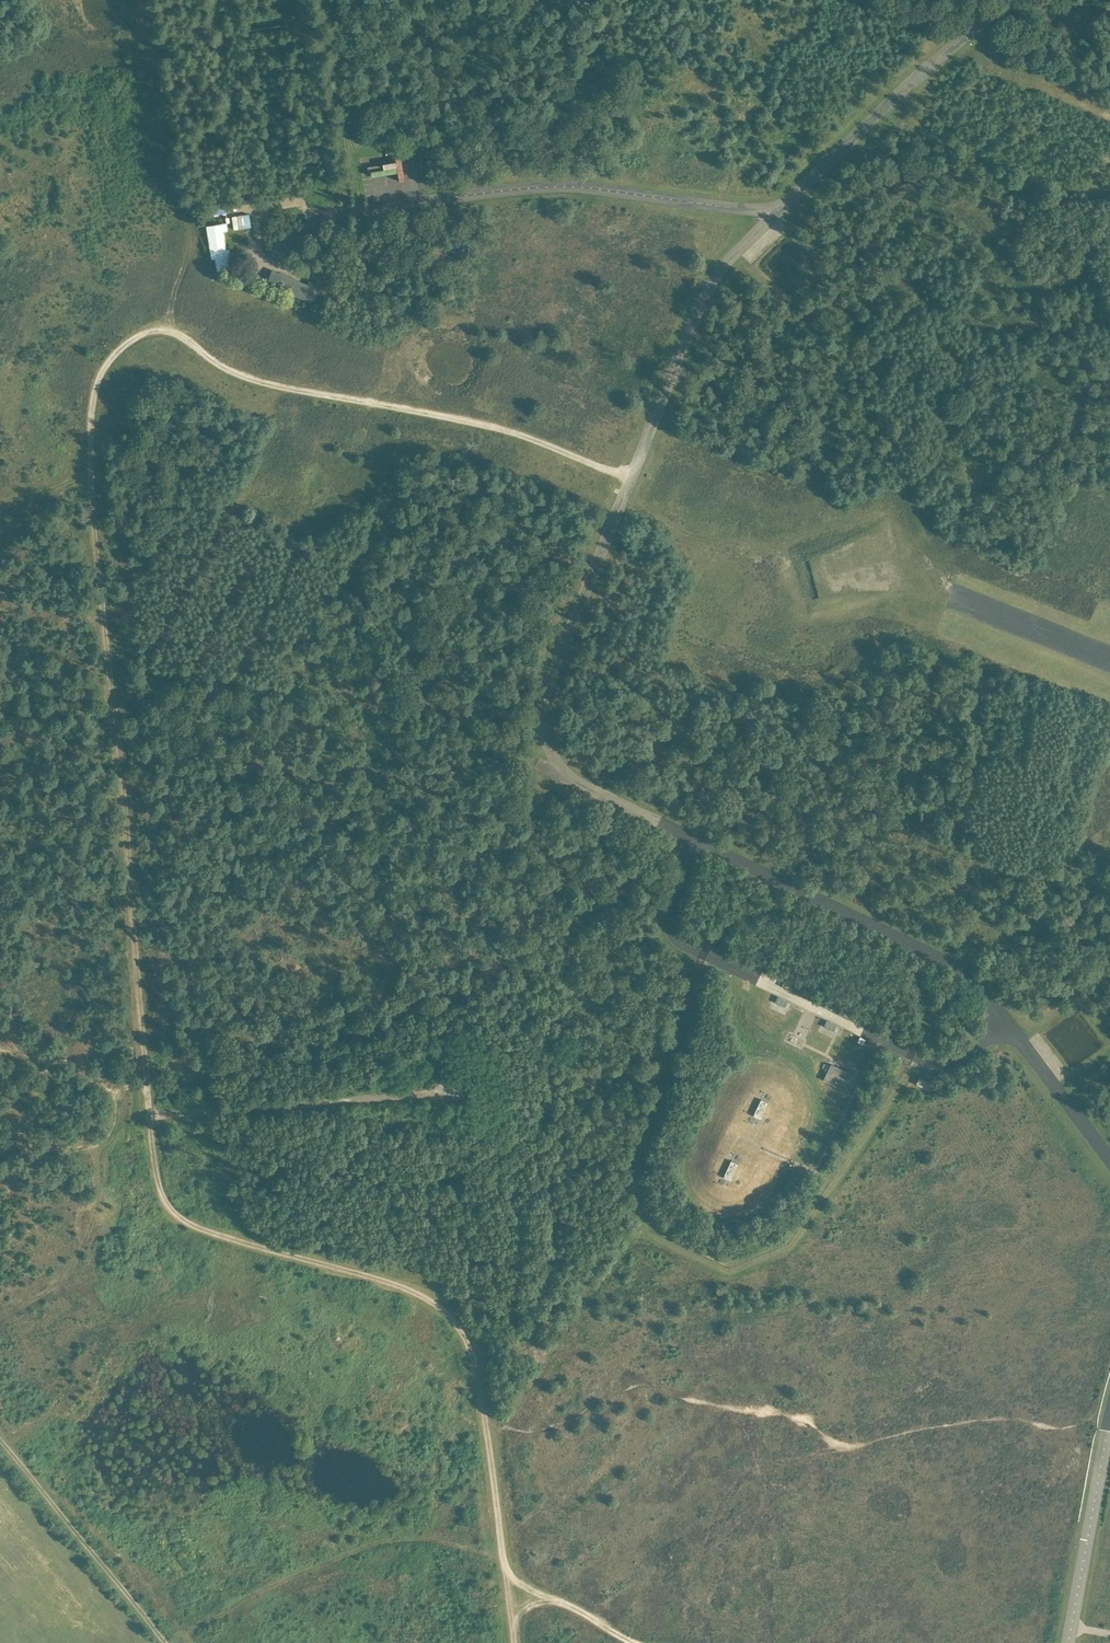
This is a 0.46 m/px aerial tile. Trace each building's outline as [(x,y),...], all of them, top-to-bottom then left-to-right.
[(377,151),(376,142),(358,144),(359,154),(377,151)] [(226,249),(223,231),(228,230),(228,229),(223,230),(222,224),(227,223),(207,226),(211,258),(216,258),(216,260),(215,260),(217,270),(232,268),(230,258),(229,258),(228,252),(230,252),(229,248),(226,249)] [(327,276),(315,271),(314,271),(308,285),(272,270),(267,284),(316,304),(327,276)] [(775,1002),(784,1007),(787,1001),(778,996),(775,1002)] [(827,1020),(824,1026),(834,1031),(837,1025),(827,1020)] [(858,1074),(853,1072),(852,1074),(831,1064),(823,1080),(849,1092),(858,1074)] [(916,1084),(929,1091),(933,1084),(919,1077),(916,1084)] [(765,1107),(768,1102),(761,1099),(753,1115),(760,1118),(765,1107)] [(724,1177),(730,1180),(738,1164),(731,1160),(724,1177)]
